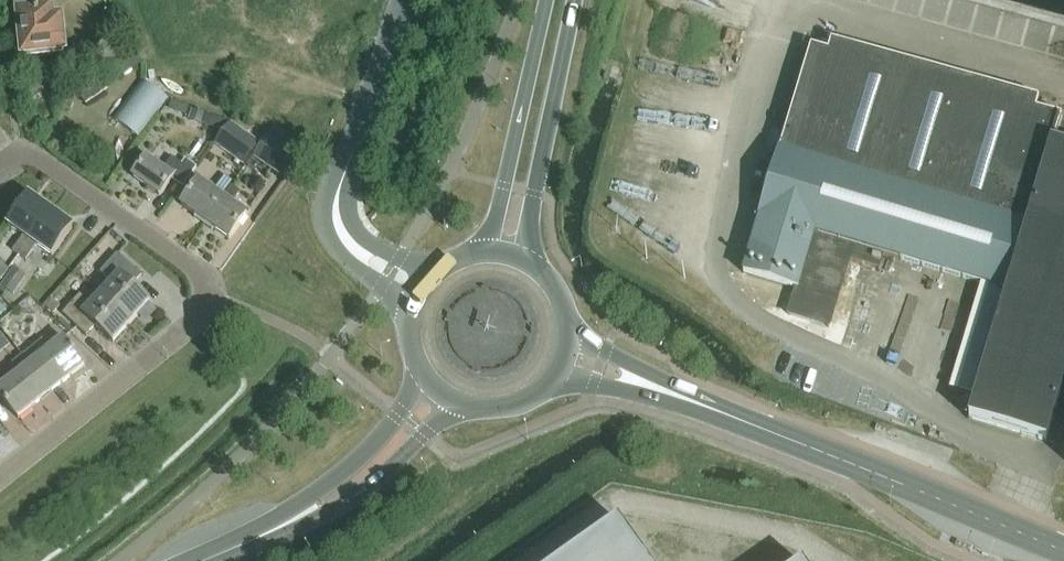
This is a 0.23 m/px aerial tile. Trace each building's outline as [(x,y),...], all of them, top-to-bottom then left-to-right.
[(50,12),(19,15),(24,56),(64,52),(60,21),(51,22),(50,12)] [(1063,387),(1063,147),(1054,144),(1062,117),(811,47),(782,150),(780,150),(760,221),(759,221),(744,274),(795,288),(787,316),(831,329),(850,261),(880,269),(884,256),(1009,291),(970,421),(1047,444),(1063,387)] [(120,76),(143,64),(135,50),(113,62),(120,76)] [(80,93),(87,104),(110,89),(103,78),(80,93)] [(168,100),(142,81),(112,121),(138,141),(168,100)] [(193,110),(193,111),(190,118),(203,123),(206,115),(206,114),(193,110)] [(203,123),(202,125),(222,132),(226,121),(206,114),(206,115),(203,123)] [(261,145),(230,123),(215,145),(246,167),(261,145)] [(269,137),(263,146),(256,155),(287,176),(300,158),(269,137)] [(163,170),(146,158),(132,179),(159,198),(172,180),(182,188),(196,168),(185,160),(182,166),(172,158),(163,170)] [(180,206),(205,223),(223,198),(198,180),(180,206)] [(12,251),(19,256),(51,211),(29,195),(7,226),(22,237),(12,251)] [(223,198),(205,223),(229,241),(247,215),(223,198)] [(51,211),(19,256),(26,261),(36,246),(51,258),(73,228),(51,211)] [(101,295),(131,323),(150,302),(133,286),(141,277),(117,255),(100,273),(111,283),(101,295)] [(3,265),(0,263),(0,282),(9,270),(3,265)] [(1,287),(13,295),(27,276),(14,267),(1,287)] [(131,323),(101,295),(91,306),(80,296),(62,315),(86,337),(95,327),(113,343),(131,323)] [(52,299),(46,306),(54,314),(60,307),(52,299)] [(8,345),(1,337),(4,335),(0,330),(0,352),(8,345)] [(23,356),(51,392),(85,365),(64,338),(50,349),(43,340),(23,356)] [(51,392),(23,356),(12,364),(19,373),(0,389),(0,397),(18,419),(51,392)] [(620,521),(564,560),(648,560),(620,521)]
